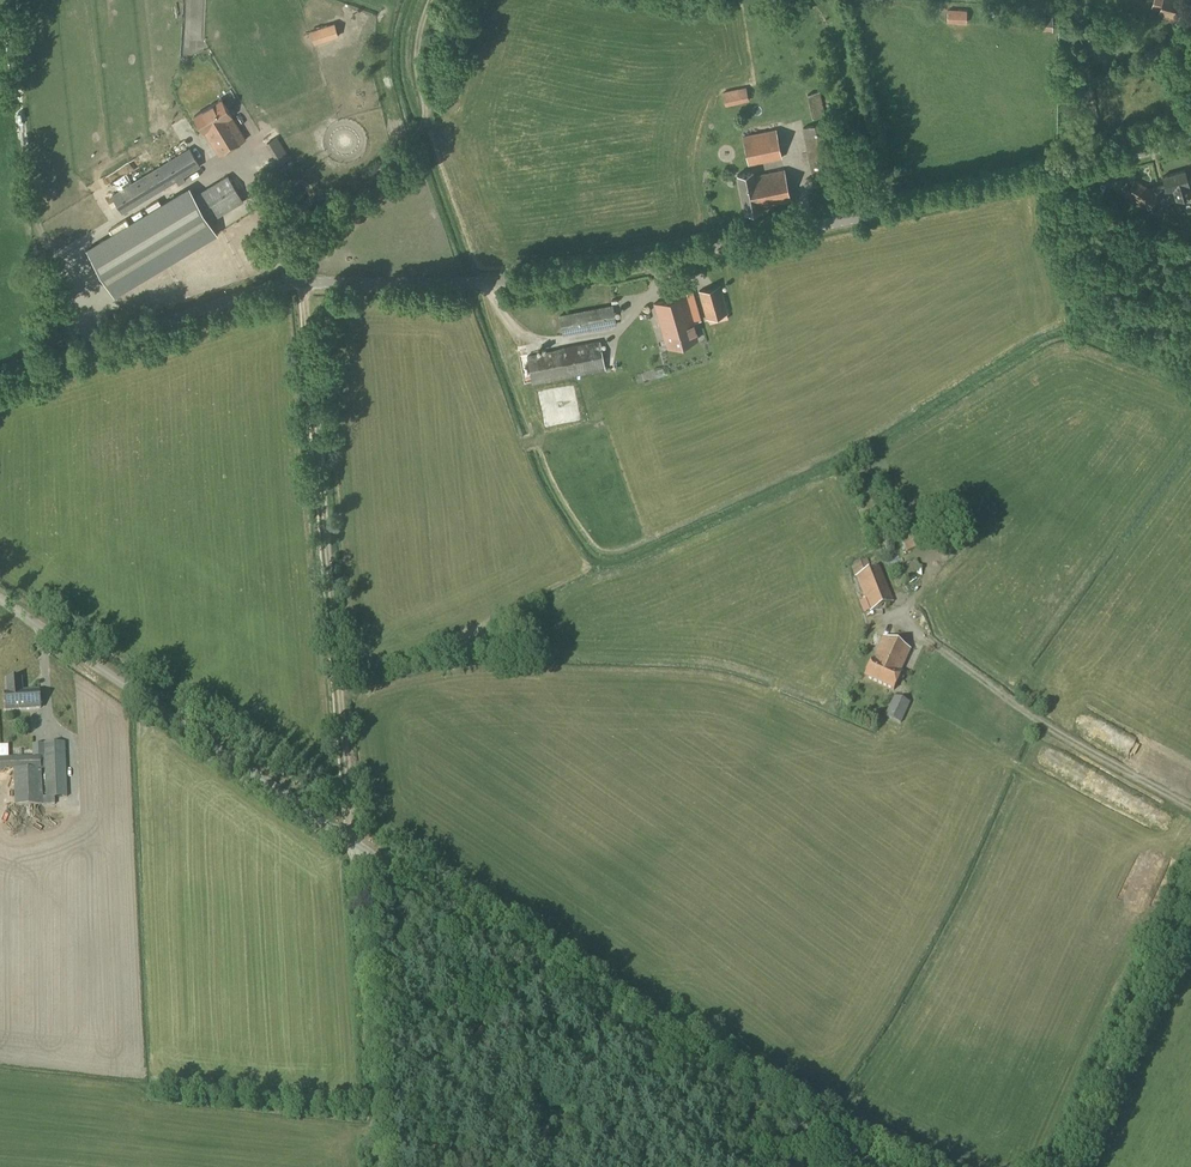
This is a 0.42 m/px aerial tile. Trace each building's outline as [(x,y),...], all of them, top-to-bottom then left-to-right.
[(1150,9),(1158,11),(1156,17),(1166,20),(1168,16),(1178,19),(1184,1),(1181,0),(1153,0),(1150,9)] [(966,24),(967,11),(947,10),(947,23),(966,24)] [(203,33),(202,14),(187,15),(188,33),(203,33)] [(314,45),(339,37),(334,23),(310,31),(314,45)] [(725,107),(749,101),(746,87),(722,92),(725,107)] [(812,119),(825,115),(819,92),(806,94),(812,119)] [(244,139),(231,117),(221,100),(194,116),(203,132),(204,131),(219,155),(244,139)] [(812,177),(837,171),(827,123),(802,128),(812,177)] [(749,166),(782,159),(776,129),(742,136),(749,166)] [(178,185),(186,181),(183,177),(200,167),(189,148),(111,196),(122,215),(176,181),(178,185)] [(791,201),(784,169),(754,176),(753,172),(736,175),(745,214),(761,210),(760,208),(791,201)] [(1167,195),(1173,193),(1175,201),(1190,196),(1190,194),(1190,189),(1184,170),(1162,176),(1164,184),(1167,195)] [(1167,195),(1164,184),(1149,189),(1134,180),(1126,194),(1153,211),(1162,196),(1167,195)] [(189,187),(86,249),(114,296),(218,234),(189,187)] [(706,320),(728,314),(720,285),(698,291),(706,320)] [(668,349),(698,340),(693,324),(695,323),(686,294),(653,304),(664,341),(665,340),(668,349)] [(563,335),(573,333),(616,325),(612,306),(569,314),(559,317),(563,335)] [(532,384),(605,370),(600,342),(560,349),(526,355),(532,384)] [(545,394),(550,419),(560,417),(554,392),(545,394)] [(875,535),(884,530),(881,524),(872,529),(875,535)] [(935,543),(952,540),(951,525),(934,527),(935,543)] [(887,553),(888,553),(891,551),(887,542),(883,543),(887,553)] [(865,559),(850,566),(855,578),(865,601),(869,612),(894,602),(880,567),(871,571),(867,559),(865,559)] [(905,592),(897,595),(899,602),(907,599),(905,592)] [(910,650),(883,638),(864,678),(893,691),(901,674),(900,673),(910,650)] [(8,694),(5,694),(6,711),(40,709),(40,706),(43,704),(42,696),(40,694),(39,692),(22,693),(22,679),(8,680),(8,694)] [(901,724),(910,704),(894,696),(884,717),(901,724)] [(65,744),(32,745),(33,757),(22,757),(22,747),(14,748),(14,758),(0,758),(0,776),(41,774),(41,770),(45,769),(46,797),(43,797),(42,776),(14,777),(15,806),(43,806),(43,805),(55,805),(55,798),(67,797),(65,744)]
